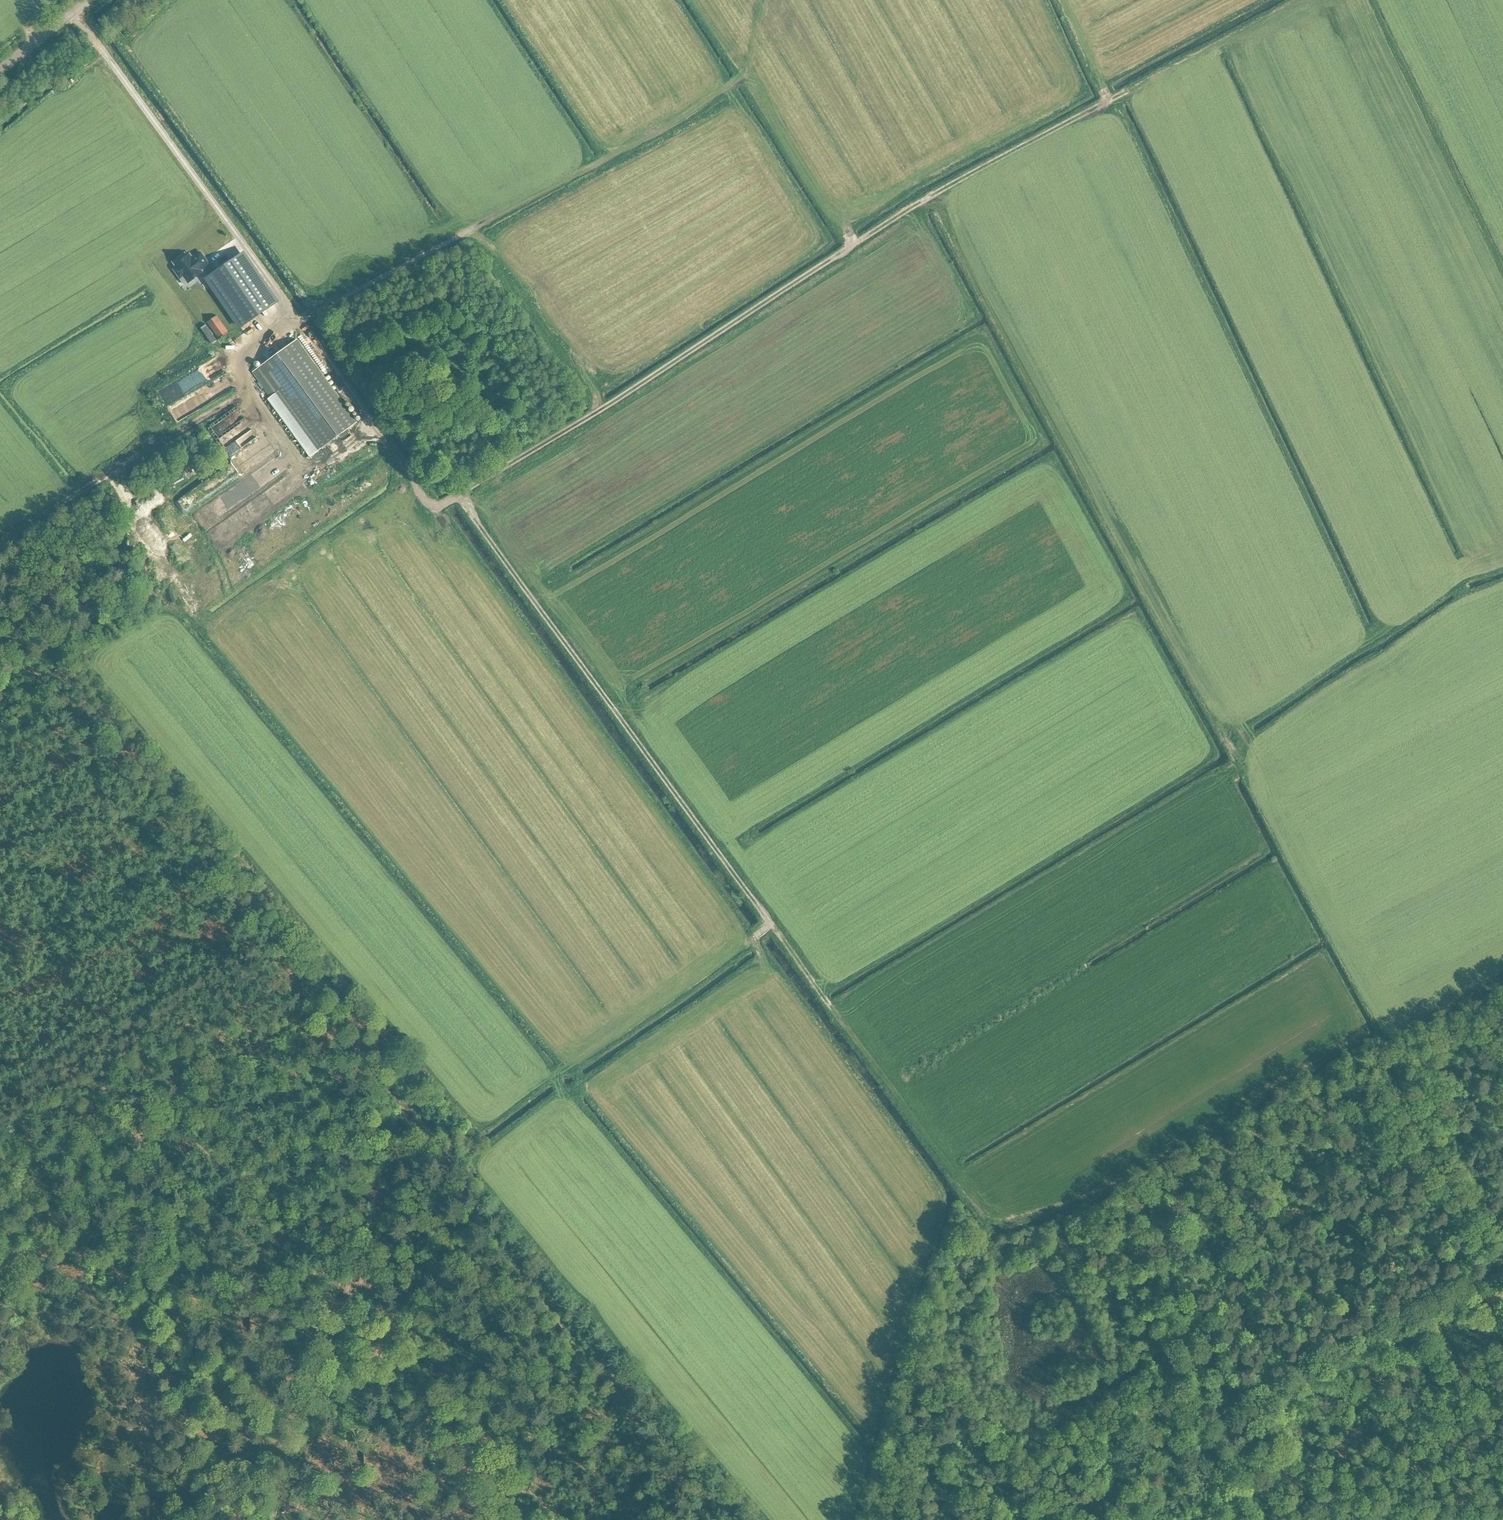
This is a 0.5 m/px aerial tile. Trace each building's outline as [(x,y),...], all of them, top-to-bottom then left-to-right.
[(239,329),(279,301),(245,251),(205,279),(239,329)] [(201,270),(209,264),(201,253),(193,259),(190,255),(187,257),(184,259),(182,256),(173,262),(177,267),(174,269),(180,278),(183,276),(188,283),(203,272),(201,270)] [(219,339),(229,332),(217,316),(208,323),(219,339)] [(206,325),(201,328),(212,345),(217,341),(206,325)] [(358,422),(298,339),(252,372),(271,398),(276,394),(318,451),(358,422)] [(169,409),(178,420),(210,397),(206,391),(201,395),(197,389),(169,409)] [(217,437),(226,448),(254,426),(246,415),(217,437)] [(234,465),(265,448),(260,437),(228,454),(234,465)]
